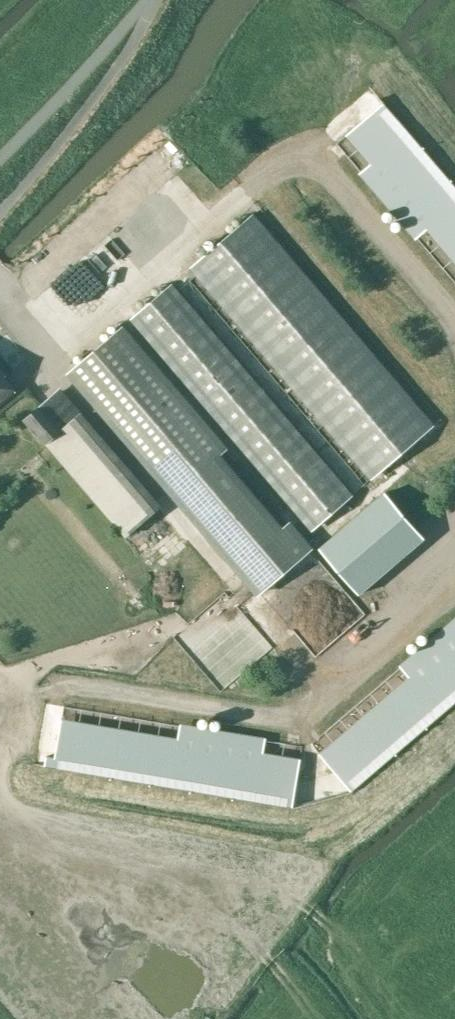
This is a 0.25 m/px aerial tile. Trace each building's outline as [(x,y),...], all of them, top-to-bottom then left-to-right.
[(355,127),(454,244),(454,185),(384,103),(355,127)] [(434,426),(253,215),(191,268),(371,480),(434,426)] [(353,495),(173,285),(132,322),(313,532),(353,495)] [(69,374),(259,599),(316,552),(293,525),(286,529),(223,456),(229,449),(123,327),(69,374)] [(15,391),(4,377),(6,375),(0,368),(0,403),(15,391)] [(126,536),(154,512),(75,419),(66,426),(45,402),(25,418),(126,536)] [(388,494),(323,548),(360,592),(425,537),(388,494)] [(327,762),(352,791),(454,703),(454,653),(327,762)] [(45,767),(293,808),(299,770),(59,730),(54,757),(47,756),(45,767)]
